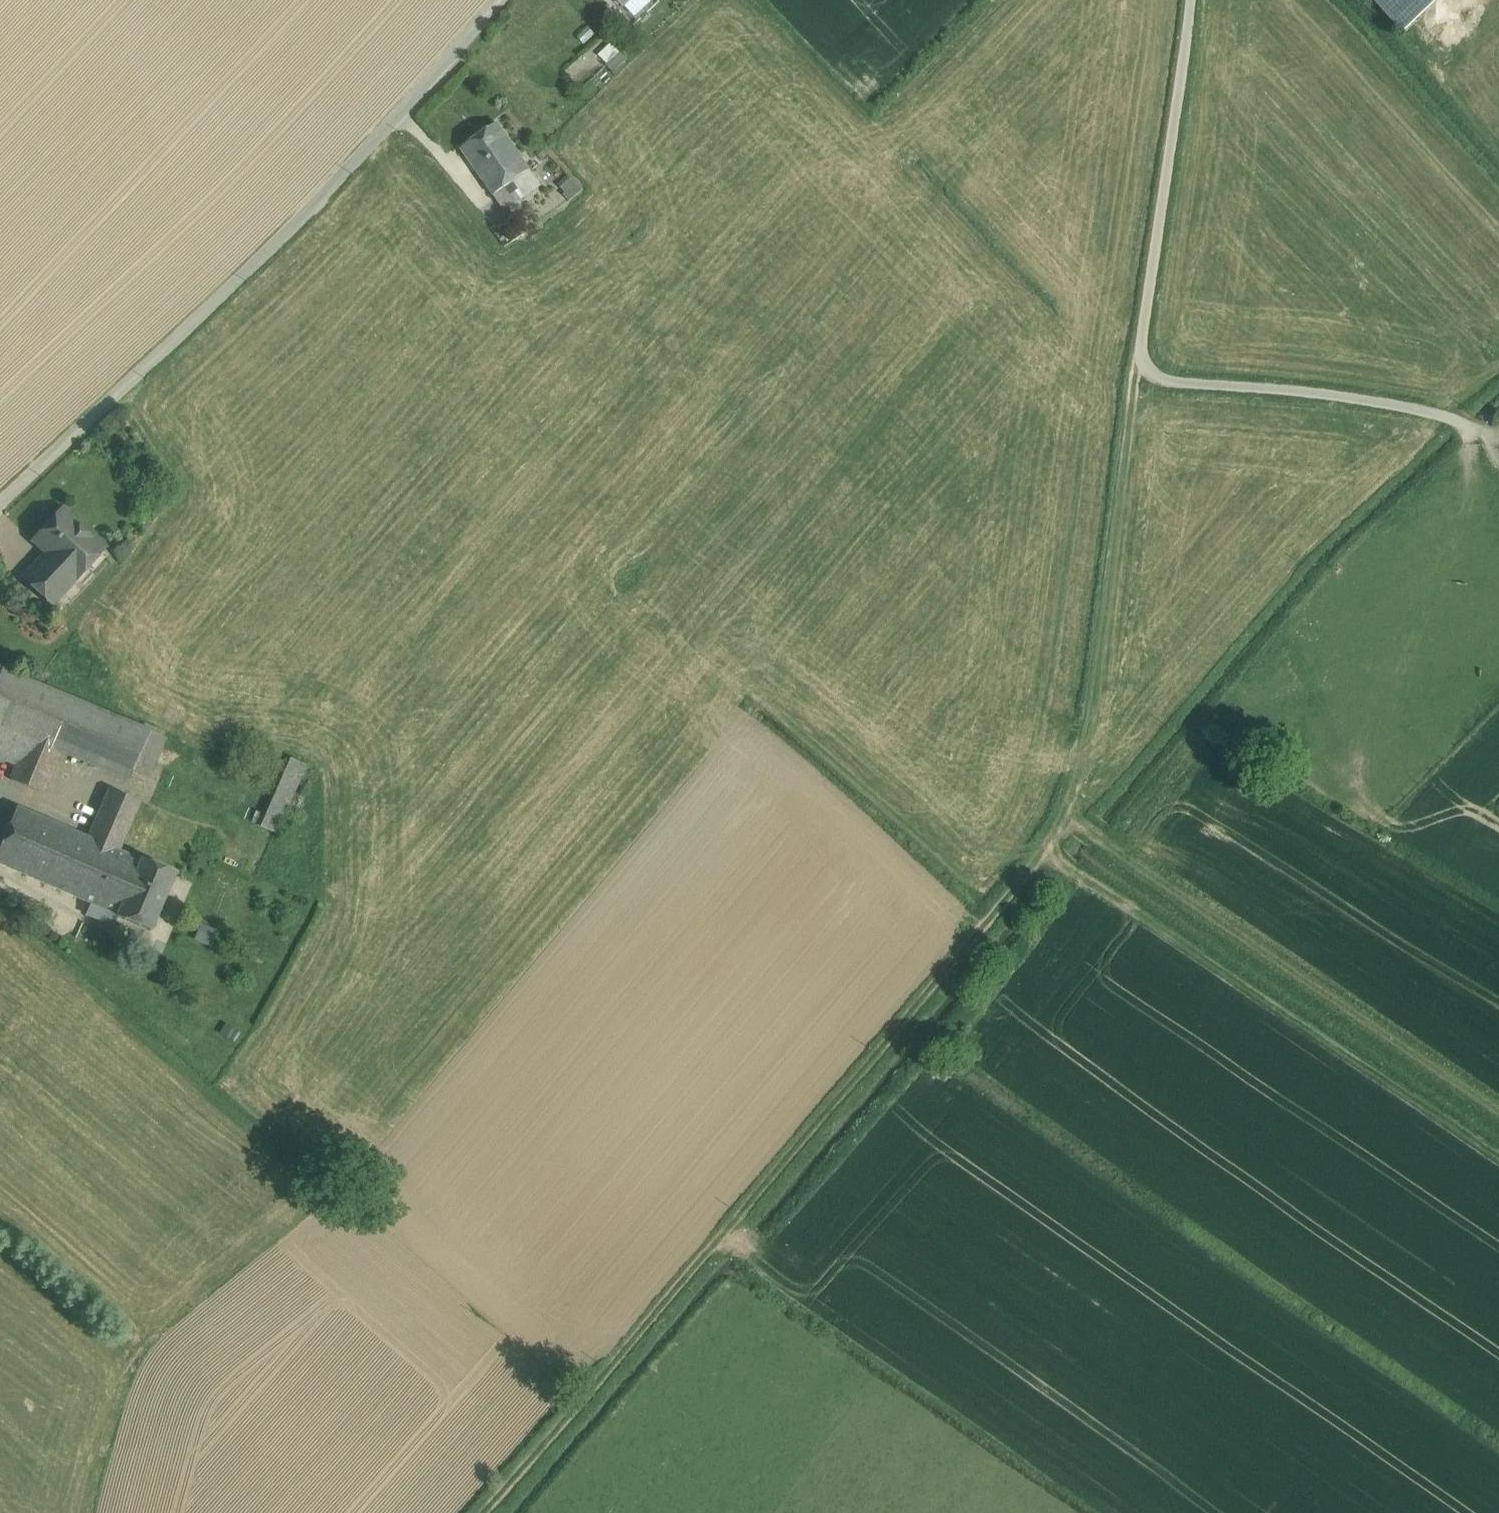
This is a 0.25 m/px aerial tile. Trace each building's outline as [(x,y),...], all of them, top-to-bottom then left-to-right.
[(1404,29),(1437,0),(1377,0),(1404,29)] [(613,70),(626,57),(610,41),(598,54),(613,70)] [(461,148),(494,195),(511,183),(528,170),(530,169),(497,123),(461,148)] [(511,183),(522,198),(540,185),(528,170),(511,183)] [(575,184),(568,177),(560,185),(567,192),(564,195),(570,201),(583,190),(576,183),(575,184)] [(522,198),(511,183),(494,195),(505,211),(522,198)] [(507,220),(498,227),(507,241),(517,235),(507,220)] [(103,550),(61,512),(35,540),(49,553),(75,577),(77,578),(103,550)] [(49,553),(25,580),(51,603),(75,577),(49,553)] [(3,670),(0,677),(0,757),(17,765),(10,780),(40,792),(45,791),(62,753),(128,780),(129,777),(149,731),(3,670)] [(149,731),(129,777),(144,784),(148,782),(167,739),(149,731)] [(289,756),(259,825),(277,833),(307,764),(289,756)] [(139,802),(111,791),(90,839),(100,844),(117,851),(139,802)] [(17,808),(0,847),(0,864),(76,898),(100,844),(90,839),(17,808)] [(117,851),(100,844),(76,898),(92,905),(117,915),(140,861),(117,851)] [(175,874),(141,859),(140,861),(117,915),(116,917),(150,932),(175,874)] [(117,915),(92,905),(87,916),(112,927),(116,917),(117,915)] [(195,941),(211,947),(217,932),(201,925),(195,941)] [(228,1026),(223,1034),(236,1042),(241,1033),(228,1026)]
